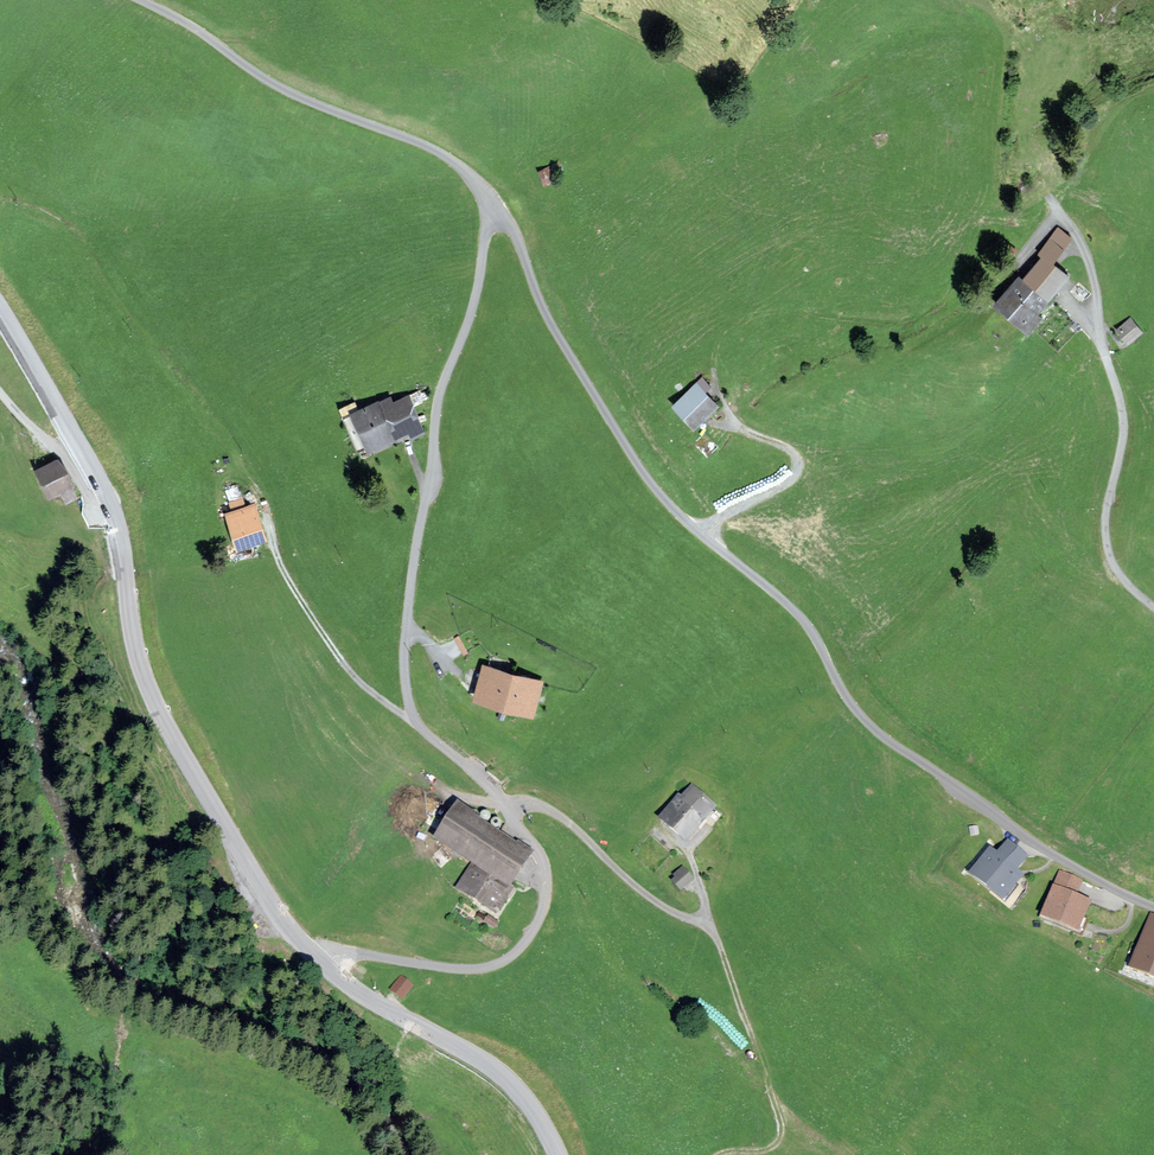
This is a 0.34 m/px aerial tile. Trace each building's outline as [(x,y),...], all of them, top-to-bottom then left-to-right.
[(1071,240),(1059,230),(1037,255),(1042,259),(1043,257),(1051,264),(1071,240)] [(1023,281),(1046,301),(1067,277),(1051,264),(1043,257),(1042,259),(1023,281)] [(1023,281),(1019,278),(995,306),(1027,334),(1040,319),(1035,315),(1046,301),(1023,281)] [(1142,333),(1130,319),(1117,330),(1128,344),(1142,333)] [(694,380),(663,408),(687,434),(717,406),(694,380)] [(390,399),(352,415),(369,455),(422,433),(407,397),(392,404),(390,399)] [(56,461),(37,472),(52,498),(71,488),(56,461)] [(255,505),(226,514),(237,551),(266,542),(255,505)] [(541,682),(484,666),(475,701),(531,717),(541,682)] [(716,804),(690,782),(661,818),(687,839),(716,804)] [(531,851),(458,803),(436,837),(476,863),(460,886),(494,908),(531,851)] [(1026,855),(1008,840),(998,853),(991,847),(972,869),(1003,895),(1022,873),(1016,867),(1026,855)] [(694,878),(682,866),(672,875),(674,877),(671,880),(680,890),(694,878)] [(1080,880),(1060,871),(1042,912),(1078,927),(1090,900),(1075,893),(1080,880)] [(1151,914),(1132,964),(1153,973),(1153,915),(1151,914)] [(411,984),(401,976),(391,989),(401,997),(411,984)]
